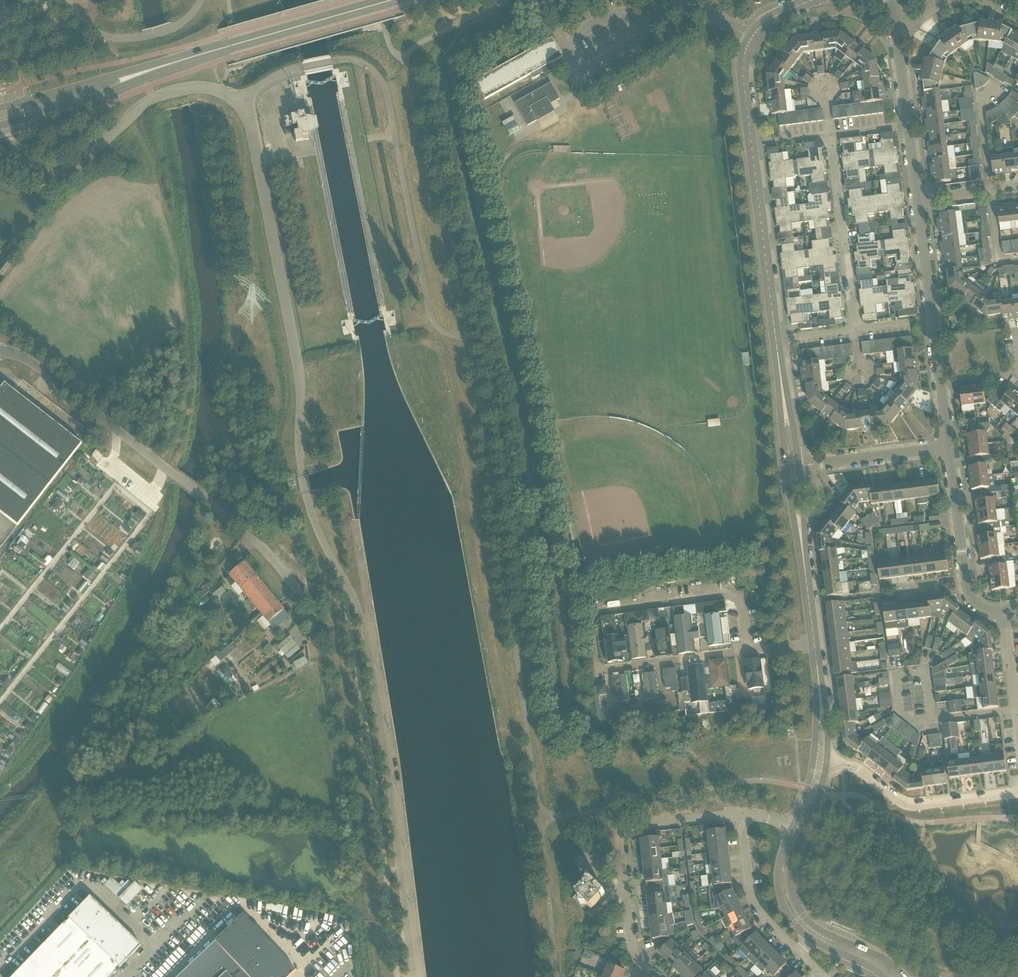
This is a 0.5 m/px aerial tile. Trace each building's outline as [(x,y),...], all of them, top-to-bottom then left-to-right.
[(989,42),(992,14),(990,13),(990,17),(988,17),(987,23),(980,22),(980,24),(969,27),(973,40),(989,42)] [(1004,45),(1012,31),(1002,26),(1002,25),(996,24),(996,18),(994,17),(994,14),(992,14),(989,42),(1000,43),(1004,45)] [(959,49),(973,40),(969,27),(959,29),(958,28),(952,32),(949,26),(947,28),(945,25),(943,26),(959,49)] [(959,49),(943,26),(941,27),(943,30),(941,32),(945,37),(939,41),(940,42),(934,51),(946,59),(959,49)] [(1001,52),(1011,57),(1015,51),(1017,44),(1017,34),(1017,35),(1012,31),(1004,45),(1001,52)] [(814,52),(812,33),(811,34),(812,37),(800,38),(796,40),(803,53),(814,52)] [(826,50),(824,35),(817,36),(817,33),(812,33),(814,52),(826,50)] [(836,49),(840,35),(836,33),(824,35),(826,50),(836,49)] [(845,36),(840,35),(836,49),(845,56),(855,44),(845,36)] [(484,100),(530,75),(532,80),(543,74),(540,69),(562,57),(551,39),(474,82),(484,100)] [(803,53),(796,40),(792,43),(784,52),(797,62),(803,53)] [(845,56),(854,63),(865,48),(862,45),(860,48),(855,44),(845,56)] [(866,48),(865,48),(854,63),(863,69),(876,62),(873,58),(864,51),(866,48)] [(942,75),(946,59),(934,51),(928,60),(927,59),(925,66),(919,64),(918,67),(915,66),(914,68),(942,75)] [(797,62),(784,52),(780,58),(778,56),(775,59),(790,71),(797,62)] [(790,71),(775,59),(775,60),(777,62),(770,71),(769,75),(783,79),(790,71)] [(878,66),(876,62),(863,69),(864,80),(879,78),(878,66)] [(939,85),(942,75),(914,68),(914,70),(917,71),(917,73),(923,75),(921,81),(923,82),(924,92),(940,90),(939,85)] [(785,90),(783,79),(769,75),(768,80),(769,92),(785,90)] [(880,85),(879,78),(864,80),(865,91),(884,89),(883,84),(880,85)] [(989,82),(990,80),(986,78),(981,83),(984,87),(985,85),(987,84),(989,82)] [(551,83),(514,103),(527,126),(536,121),(537,122),(554,112),(550,105),(560,99),(551,83)] [(791,89),(785,90),(769,92),(770,99),(767,99),(768,104),(792,101),(791,89)] [(882,101),(881,94),(884,94),(884,89),(865,91),(859,92),(861,104),(864,103),(867,103),(870,103),(876,102),(882,101)] [(941,102),(940,90),(924,92),(925,99),(922,99),(923,104),(941,102)] [(1012,91),(1009,96),(1017,103),(1017,95),(1012,91)] [(1017,104),(1017,103),(1009,96),(1005,101),(1013,109),(1012,111),(1016,115),(1017,113),(1017,105),(1017,104)] [(808,107),(818,106),(809,98),(807,99),(808,107)] [(792,101),(786,101),(768,104),(768,109),(771,108),(772,115),(778,114),(784,114),(787,113),(790,113),(794,112),(792,101)] [(1013,109),(1005,101),(1001,105),(1008,115),(1005,116),(1009,121),(1016,115),(1012,111),(1013,109)] [(943,113),(941,102),(923,104),(923,109),(926,109),(927,115),(943,113)] [(1008,115),(1001,105),(996,108),(1001,119),(1005,116),(1008,115)] [(840,119),(839,106),(832,107),(834,120),(840,119)] [(847,118),(845,106),(839,106),(840,119),(847,118)] [(1001,119),(996,108),(991,111),(994,123),(1001,119)] [(817,122),(815,109),(809,110),(810,123),(817,122)] [(822,109),(815,109),(817,122),(824,121),(822,109)] [(973,109),(960,111),(961,116),(962,122),(967,122),(976,120),(975,114),(974,114),(973,109)] [(994,123),(991,111),(985,113),(987,125),(994,123)] [(944,125),(943,113),(927,115),(928,122),(925,122),(926,127),(944,125)] [(294,116),(284,118),(286,127),(284,128),(284,127),(283,127),(285,136),(286,135),(293,133),(295,143),(299,142),(309,140),(308,136),(318,130),(316,119),(304,118),(304,114),(294,116)] [(946,136),(944,125),(926,127),(926,132),(929,131),(930,138),(946,136)] [(895,148),(894,139),(893,133),(880,135),(881,142),(882,149),(869,151),(870,160),(898,156),(897,147),(895,148)] [(947,147),(946,136),(930,138),(931,144),(928,145),(928,149),(947,147)] [(857,152),(856,145),(862,144),(863,144),(862,137),(850,139),(851,145),(843,146),(844,154),(842,154),(843,163),(870,160),(869,151),(863,152),(857,152)] [(822,157),(821,149),(815,149),(814,143),(817,143),(804,144),(805,149),(807,151),(808,151),(809,159),(796,160),(797,161),(798,169),(825,165),(824,157),(822,157)] [(948,158),(947,147),(928,149),(929,154),(932,154),(933,160),(948,158)] [(797,161),(794,162),(793,161),(790,161),(784,162),(783,153),(779,154),(770,155),(770,158),(771,163),(769,164),(770,172),(798,169),(797,161)] [(974,160),(968,161),(969,167),(981,166),(980,160),(979,155),(973,155),(974,160)] [(1016,171),(1014,155),(1003,157),(1005,175),(1010,175),(1010,172),(1016,171)] [(898,156),(870,160),(872,168),(875,168),(884,167),(885,175),(886,181),(892,180),(892,174),(898,173),(897,165),(899,165),(898,156)] [(1005,175),(1003,157),(991,158),(993,174),(1000,173),(1000,176),(1005,175)] [(950,170),(948,158),(933,160),(934,167),(931,167),(931,172),(950,170)] [(861,184),(859,170),(865,169),(872,168),(871,165),(870,160),(843,163),(844,172),(846,172),(847,180),(851,179),(852,185),(861,184)] [(827,174),(825,165),(798,169),(799,178),(812,176),(813,184),(811,184),(810,186),(810,190),(819,189),(819,184),(825,183),(824,174),(827,174)] [(981,172),(981,166),(968,168),(970,182),(982,181),(981,172)] [(793,178),(796,178),(795,176),(799,176),(799,178),(798,169),(770,172),(771,181),(773,181),(774,189),(781,188),(782,194),(788,193),(787,188),(786,179),(793,178)] [(951,182),(950,172),(950,170),(931,172),(932,177),(935,176),(936,183),(951,182)] [(893,185),(892,180),(886,181),(888,195),(882,195),(875,196),(876,205),(904,201),(903,193),(900,193),(899,185),(893,185)] [(862,198),(861,189),(874,188),(873,182),(867,183),(861,184),(852,185),(853,191),(849,191),(850,199),(847,200),(849,209),(852,208),(876,205),(875,196),(862,198)] [(820,195),(819,189),(810,190),(811,194),(813,196),(814,196),(815,204),(808,205),(802,205),(803,214),(828,211),(831,211),(830,202),(828,202),(827,194),(820,195)] [(803,214),(802,205),(797,206),(790,207),(788,193),(782,194),(782,199),(776,200),(777,209),(774,209),(776,218),(803,214)] [(904,201),(876,205),(877,214),(890,212),(892,226),(898,225),(897,220),(904,219),(903,210),(905,210),(904,201)] [(1014,207),(1014,204),(1009,205),(1011,223),(1012,230),(1016,230),(1015,223),(1017,222),(1017,207),(1014,207)] [(868,215),(877,214),(876,205),(852,208),(853,217),(855,216),(856,225),(858,224),(859,230),(870,229),(880,227),(879,222),(869,223),(868,215)] [(1011,223),(1009,205),(1004,205),(1004,208),(998,209),(999,225),(1011,223)] [(828,228),(827,220),(829,220),(828,211),(803,214),(805,223),(809,222),(814,222),(815,229),(816,235),(822,235),(821,229),(828,228)] [(955,213),(953,213),(940,215),(941,222),(938,222),(938,227),(957,224),(955,213)] [(792,230),(792,224),(800,223),(805,223),(803,214),(776,218),(777,226),(779,226),(780,234),(787,234),(787,239),(794,238),(792,230)] [(958,236),(957,224),(938,227),(939,232),(942,231),(943,238),(958,236)] [(899,231),(898,225),(892,226),(893,240),(881,241),(882,250),(885,250),(910,247),(909,238),(906,238),(905,230),(899,231)] [(859,244),(856,244),(857,253),(879,250),(879,251),(882,250),(881,241),(876,242),(871,242),(870,234),(870,233),(870,229),(859,230),(860,236),(858,236),(859,244)] [(830,248),(829,239),(823,240),(822,235),(816,235),(817,239),(818,249),(813,250),(808,251),(809,259),(834,256),(833,248),(830,248)] [(960,247),(958,236),(943,238),(944,244),(941,245),(941,249),(960,247)] [(809,259),(808,251),(795,252),(794,238),(787,239),(788,245),(782,246),(783,254),(780,254),(781,263),(809,259)] [(911,255),(910,247),(885,250),(882,250),(883,258),(886,257),(886,258),(896,257),(897,266),(894,270),(894,272),(898,271),(913,269),(912,264),(909,264),(908,256),(911,255)] [(961,258),(960,247),(941,249),(942,254),(945,254),(946,260),(961,258)] [(880,259),(880,258),(883,258),(882,250),(879,251),(879,250),(857,253),(854,253),(855,262),(858,262),(859,270),(871,269),(870,260),(875,260),(880,259)] [(837,255),(834,256),(809,259),(810,268),(811,273),(815,272),(819,274),(820,281),(825,280),(831,280),(830,274),(837,273),(836,265),(838,265),(837,255)] [(13,263),(6,257),(0,265),(0,275),(3,277),(13,263)] [(962,270),(961,258),(946,260),(947,267),(943,267),(944,273),(947,272),(962,270)] [(804,269),(810,268),(809,259),(781,263),(782,272),(785,271),(786,280),(792,279),(793,284),(799,284),(812,282),(811,276),(805,277),(798,278),(797,270),(804,269)] [(913,269),(903,271),(898,271),(898,278),(899,285),(887,287),(888,295),(915,292),(914,283),(912,283),(911,275),(913,275),(913,269)] [(964,280),(962,270),(947,272),(949,284),(951,288),(964,280)] [(884,272),(877,273),(878,280),(885,280),(884,272)] [(831,285),(831,280),(825,280),(826,294),(822,295),(814,296),(815,305),(816,304),(843,301),(842,292),(839,293),(838,284),(831,285)] [(888,295),(887,287),(879,288),(874,288),(873,280),(870,280),(860,281),(861,290),(859,290),(860,299),(888,295)] [(964,280),(951,288),(953,292),(963,299),(972,287),(964,280)] [(814,296),(801,297),(800,291),(799,284),(793,284),(794,290),(787,291),(788,299),(786,299),(787,308),(815,305),(814,296)] [(970,309),(981,294),(972,287),(963,299),(968,303),(966,306),(970,309)] [(916,301),(915,292),(888,295),(889,304),(895,303),(902,302),(903,310),(898,311),(899,318),(908,317),(907,310),(915,309),(914,301),(916,301)] [(986,315),(990,301),(981,294),(970,309),(971,309),(972,307),(982,314),(986,315)] [(877,313),(876,306),(882,305),(889,304),(888,295),(860,299),(861,307),(863,307),(865,315),(862,316),(863,321),(878,320),(877,313)] [(1003,315),(1001,299),(990,301),(986,315),(990,316),(1002,315),(1003,315)] [(1015,320),(1013,301),(1002,303),(1001,299),(1003,315),(1002,315),(1003,318),(1010,317),(1010,320),(1015,320)] [(844,310),(843,301),(816,304),(817,313),(829,312),(830,320),(818,321),(819,328),(836,326),(835,319),(842,318),(841,310),(844,310)] [(809,322),(808,314),(817,313),(816,304),(815,305),(787,308),(788,317),(790,317),(792,325),(800,324),(800,330),(812,329),(811,322),(809,322)] [(877,354),(875,341),(869,342),(870,355),(877,354)] [(870,355),(869,342),(862,343),(863,356),(870,355)] [(853,357),(852,345),(852,344),(845,345),(846,358),(853,357)] [(846,358),(845,345),(838,346),(840,359),(846,358)] [(914,356),(913,349),(907,350),(901,351),(898,351),(895,352),(893,352),(895,363),(899,363),(918,360),(917,356),(914,356)] [(827,372),(825,360),(821,361),(819,361),(815,361),(809,362),(803,363),(804,370),(801,370),(802,375),(820,373),(820,372),(827,372)] [(919,365),(918,360),(899,363),(901,374),(916,372),(915,366),(919,365)] [(918,385),(916,372),(901,374),(902,385),(917,389),(918,385)] [(822,384),(820,373),(802,375),(802,380),(805,380),(806,386),(822,384)] [(897,383),(891,391),(895,394),(896,393),(910,405),(911,404),(908,402),(916,393),(917,389),(902,385),(897,383)] [(49,486),(81,444),(4,384),(1,388),(0,387),(0,447),(49,486)] [(823,395),(822,384),(806,386),(808,398),(810,402),(823,395)] [(983,385),(971,386),(974,405),(985,404),(983,385)] [(974,405),(971,386),(960,388),(962,407),(974,405)] [(991,405),(1001,393),(996,389),(990,397),(987,401),(991,405)] [(1017,400),(1017,394),(1012,389),(1006,396),(1001,393),(991,405),(996,409),(1000,412),(1005,406),(1010,410),(1017,400)] [(910,405),(896,393),(895,394),(889,402),(901,412),(905,407),(907,409),(910,405)] [(820,416),(831,401),(823,395),(810,402),(812,406),(821,413),(820,416)] [(1010,410),(1017,416),(1017,400),(1010,410)] [(831,421),(840,408),(831,401),(820,416),(824,419),(826,417),(831,421)] [(893,422),(901,412),(889,402),(882,411),(889,424),(893,422)] [(870,406),(859,408),(862,432),(867,432),(867,428),(873,428),(871,412),(870,406)] [(845,430),(849,415),(840,408),(831,421),(841,428),(845,430)] [(849,415),(845,430),(849,431),(861,429),(862,432),(859,408),(851,409),(849,415)] [(889,424),(882,411),(871,412),(873,428),(886,426),(889,424)] [(978,433),(967,435),(969,446),(987,444),(986,433),(987,433),(990,429),(989,423),(976,425),(978,433)] [(1008,432),(1011,427),(1006,424),(1003,428),(1008,432)] [(1006,441),(1010,437),(1005,433),(1002,438),(1006,441)] [(1011,445),(1014,441),(1010,437),(1006,441),(1011,445)] [(989,456),(987,444),(969,446),(970,458),(989,456)] [(49,486),(0,447),(0,514),(17,527),(49,486)] [(986,465),(979,466),(969,467),(970,479),(988,476),(986,465)] [(989,488),(988,476),(970,479),(972,490),(985,489),(985,494),(1001,492),(1005,492),(1004,487),(1000,487),(1000,486),(989,488)] [(938,481),(926,482),(928,498),(940,496),(938,481)] [(928,498),(926,482),(915,484),(917,499),(918,505),(929,503),(928,498)] [(917,499),(915,484),(904,485),(906,501),(917,499)] [(906,501),(904,485),(893,486),(894,502),(906,501)] [(894,502),(893,486),(881,488),(883,503),(894,502)] [(872,505),(870,488),(853,490),(860,503),(871,501),(871,505),(872,505)] [(883,503),(881,488),(871,489),(870,488),(872,505),(883,503)] [(860,503),(853,490),(842,504),(856,514),(853,511),(860,503)] [(49,505),(53,508),(64,496),(60,492),(49,505)] [(996,511),(994,499),(1002,498),(1001,492),(985,494),(986,500),(975,501),(977,513),(996,511)] [(856,514),(842,504),(843,505),(836,513),(849,523),(856,514)] [(997,522),(996,511),(977,513),(978,525),(989,523),(990,529),(1006,527),(1005,521),(997,522)] [(849,523),(836,513),(830,522),(829,521),(828,522),(842,532),(849,523)] [(839,530),(841,533),(842,532),(828,522),(818,535),(832,539),(839,530)] [(998,546),(996,534),(1006,533),(1006,527),(990,529),(988,529),(989,535),(977,536),(979,548),(998,546)] [(833,550),(832,539),(818,535),(820,552),(837,550),(837,549),(833,550)] [(999,557),(998,546),(979,548),(980,560),(991,558),(991,564),(1005,562),(1005,563),(1010,562),(1009,556),(999,557)] [(845,555),(838,556),(837,550),(820,552),(820,553),(821,553),(823,563),(838,561),(846,560),(845,555)] [(948,572),(946,556),(935,557),(937,573),(948,572)] [(937,573),(935,557),(923,559),(925,574),(937,573)] [(925,574),(923,559),(912,560),(914,576),(925,574)] [(914,576),(912,560),(900,562),(902,577),(914,576)] [(840,573),(838,561),(823,563),(824,575),(840,573)] [(902,577),(900,562),(889,563),(891,579),(902,577)] [(266,590),(244,563),(229,575),(251,602),(266,590)] [(891,579),(889,563),(878,565),(879,580),(891,579)] [(989,567),(990,579),(1008,577),(1007,565),(989,567)] [(841,584),(840,573),(824,575),(826,586),(841,584)] [(1010,589),(1008,577),(990,579),(992,591),(1010,589)] [(872,586),(871,582),(858,584),(859,594),(872,592),(875,588),(875,586),(872,586)] [(849,595),(848,583),(841,584),(826,586),(827,598),(842,596),(842,595),(849,595)] [(219,584),(209,592),(215,600),(225,591),(219,584)] [(288,617),(266,590),(251,602),(273,630),(288,617)] [(942,613),(946,599),(929,601),(931,618),(931,614),(942,613)] [(959,609),(946,599),(942,613),(950,619),(948,622),(949,623),(959,609)] [(725,601),(696,605),(699,625),(700,639),(706,638),(703,615),(727,612),(725,601)] [(931,618),(929,601),(928,601),(928,602),(917,604),(919,619),(920,619),(931,618)] [(845,612),(844,602),(826,604),(828,614),(845,612)] [(919,619),(917,604),(906,605),(908,621),(919,619)] [(699,625),(696,605),(673,608),(674,618),(692,616),(693,626),(699,625)] [(906,605),(895,607),(898,629),(898,630),(909,628),(908,621),(906,605)] [(897,622),(895,607),(883,608),(884,618),(885,623),(886,630),(898,629),(897,622)] [(960,609),(959,609),(949,623),(958,629),(967,617),(959,611),(960,609)] [(659,610),(648,611),(648,612),(651,631),(657,630),(655,620),(660,620),(659,610)] [(649,621),(648,612),(648,611),(625,614),(626,625),(644,622),(645,632),(651,631),(649,621)] [(846,622),(845,612),(828,614),(829,625),(846,622)] [(723,642),(720,614),(705,615),(708,644),(723,642)] [(617,636),(614,616),(601,617),(603,637),(617,636)] [(690,617),(677,619),(681,654),(695,652),(690,617)] [(976,624),(967,617),(958,629),(967,636),(977,623),(976,624)] [(848,633),(846,622),(829,625),(830,635),(848,633)] [(991,633),(977,623),(967,636),(967,637),(966,639),(972,644),(976,640),(978,641),(991,633)] [(634,659),(647,657),(642,624),(630,626),(634,659)] [(655,632),(658,655),(671,654),(668,630),(655,632)] [(280,649),(292,638),(287,633),(275,644),(280,649)] [(849,643),(848,633),(830,635),(832,645),(849,643)] [(993,650),(991,633),(978,641),(979,652),(976,652),(976,653),(993,650)] [(604,638),(607,665),(623,663),(620,636),(604,638)] [(286,656),(298,645),(292,639),(280,650),(286,656)] [(850,653),(849,643),(832,645),(833,655),(850,653)] [(225,649),(210,661),(215,667),(235,650),(230,644),(228,646),(225,649)] [(993,662),(991,651),(993,651),(993,650),(976,653),(977,664),(993,662)] [(852,663),(850,653),(833,655),(834,666),(852,663)] [(920,665),(921,656),(913,657),(913,661),(907,661),(908,667),(920,665)] [(37,665),(47,670),(51,662),(41,657),(37,665)] [(293,664),(290,666),(292,670),(296,669),(296,670),(308,664),(305,657),(293,663),(293,664)] [(764,687),(761,658),(745,659),(749,688),(764,687)] [(729,685),(726,662),(709,664),(712,687),(729,685)] [(949,669),(945,662),(932,670),(933,676),(949,669)] [(994,673),(993,662),(977,664),(979,675),(994,673)] [(853,674),(852,663),(834,666),(835,676),(853,674)] [(17,665),(11,673),(20,679),(26,671),(17,665)] [(707,702),(702,667),(688,669),(693,703),(707,702)] [(667,692),(679,690),(677,669),(664,671),(667,692)] [(657,693),(655,672),(643,674),(646,695),(657,693)] [(996,685),(994,673),(979,675),(980,686),(980,687),(996,685)] [(615,699),(628,698),(625,675),(612,676),(615,699)] [(853,677),(847,677),(837,679),(839,690),(854,688),(853,677)] [(946,688),(955,686),(954,679),(945,680),(946,685),(940,686),(939,680),(934,681),(935,693),(947,691),(946,688)] [(997,696),(996,685),(980,687),(980,686),(973,687),(974,699),(982,698),(997,696)] [(736,686),(731,687),(734,711),(755,708),(753,698),(738,700),(736,686)] [(598,687),(594,687),(598,721),(602,720),(598,687)] [(727,701),(709,704),(710,713),(728,711),(734,711),(731,687),(725,687),(727,701)] [(856,700),(854,688),(839,690),(840,702),(856,700)] [(772,693),(764,694),(766,708),(774,707),(772,693)] [(999,708),(997,696),(982,698),(983,710),(999,708)] [(661,713),(660,701),(659,699),(654,699),(654,703),(642,704),(641,698),(636,699),(638,716),(637,716),(638,723),(642,722),(642,715),(660,713),(661,713)] [(638,716),(636,699),(630,699),(631,706),(609,709),(610,719),(637,716),(638,716)] [(667,700),(660,701),(661,713),(660,713),(661,719),(669,718),(667,700)] [(857,711),(856,700),(840,702),(842,713),(857,711)] [(710,714),(709,706),(708,702),(699,703),(701,714),(710,714)] [(859,722),(857,711),(842,713),(843,724),(841,724),(842,725),(859,722)] [(892,727),(898,718),(894,715),(878,724),(880,729),(886,725),(890,729),(892,727)] [(909,727),(905,724),(898,718),(892,727),(898,732),(902,728),(906,731),(909,727)] [(859,723),(859,722),(842,725),(844,742),(856,734),(855,723),(859,723)] [(952,730),(952,724),(942,725),(944,740),(959,738),(958,729),(952,730)] [(910,741),(916,732),(909,727),(906,731),(902,728),(898,732),(910,741)] [(917,747),(921,736),(916,732),(910,741),(913,743),(910,752),(916,753),(917,747)] [(856,734),(844,742),(857,752),(868,739),(867,738),(865,741),(856,734)] [(942,747),(940,734),(929,736),(930,749),(942,747)] [(876,765),(892,745),(883,738),(877,746),(867,758),(876,765)] [(877,746),(868,739),(857,752),(858,752),(859,751),(867,758),(877,746)] [(885,772),(895,760),(901,752),(892,745),(876,765),(885,772)] [(997,757),(993,757),(995,773),(1006,771),(1003,745),(995,746),(997,757)] [(958,754),(946,756),(947,763),(949,778),(961,777),(959,761),(958,754)] [(993,757),(982,759),(984,774),(995,773),(993,757)] [(982,759),(970,760),(972,776),(984,774),(982,759)] [(894,779),(904,767),(895,760),(885,772),(894,779)] [(959,761),(961,777),(972,776),(970,760),(959,761)] [(947,784),(945,774),(945,769),(944,762),(932,764),(935,786),(947,784)] [(935,786),(932,764),(922,765),(922,770),(922,775),(924,787),(935,786)] [(894,779),(893,780),(907,791),(911,777),(902,770),(904,767),(894,779)] [(911,777),(907,791),(924,789),(924,787),(922,775),(911,777)] [(726,841),(725,830),(724,824),(700,826),(700,833),(709,832),(710,843),(726,841)] [(659,849),(658,838),(662,838),(661,831),(641,833),(643,850),(659,849)] [(727,852),(726,841),(710,843),(711,853),(727,852)] [(660,859),(659,849),(643,850),(644,861),(660,859)] [(729,862),(727,852),(711,853),(712,864),(729,862)] [(662,870),(660,859),(644,861),(645,872),(662,870)] [(730,873),(729,862),(712,864),(714,875),(730,873)] [(668,871),(662,871),(662,870),(645,872),(647,889),(669,887),(668,871)] [(731,884),(730,873),(714,875),(708,876),(709,887),(731,884)] [(112,877),(105,884),(119,898),(126,890),(112,877)] [(591,880),(582,888),(576,894),(591,909),(606,894),(591,880)] [(134,882),(118,899),(126,907),(143,890),(134,882)] [(737,900),(732,890),(731,884),(716,886),(717,897),(710,898),(712,910),(719,909),(722,907),(737,900)] [(671,903),(669,887),(647,889),(649,907),(666,905),(665,904),(671,903)] [(141,946),(89,897),(19,970),(12,976),(111,976),(141,946)] [(741,910),(737,900),(722,907),(727,917),(741,910)] [(280,912),(282,905),(268,902),(266,908),(280,912)] [(667,916),(666,905),(649,907),(651,918),(667,916)] [(746,920),(741,910),(727,917),(721,920),(726,929),(731,926),(731,927),(746,920)] [(693,920),(691,916),(690,911),(684,913),(686,922),(693,920)] [(295,971),(242,914),(211,944),(215,947),(204,957),(184,976),(288,976),(295,971)] [(673,915),(667,916),(651,918),(652,928),(668,926),(675,925),(673,915)] [(751,930),(746,920),(731,927),(736,936),(732,940),(741,948),(755,934),(751,930)] [(669,937),(668,926),(652,928),(653,939),(669,937)] [(763,942),(755,934),(741,948),(741,949),(739,950),(747,958),(763,942)] [(667,960),(679,949),(671,941),(660,952),(667,960)] [(771,949),(763,942),(747,958),(755,966),(771,949)] [(679,949),(667,960),(675,968),(692,951),(684,943),(679,949)] [(779,957),(771,949),(755,966),(762,973),(767,968),(779,957)] [(583,957),(591,960),(594,954),(586,951),(583,957)] [(683,975),(694,964),(700,959),(692,951),(675,968),(683,975)] [(779,957),(767,968),(776,976),(783,976),(791,969),(779,957)] [(739,966),(736,963),(731,958),(728,961),(736,969),(739,966)] [(694,964),(683,975),(684,976),(697,976),(702,972),(694,964)] [(605,975),(610,976),(622,976),(625,971),(610,965),(605,975)] [(747,974),(742,969),(739,966),(736,969),(744,976),(747,974)]
